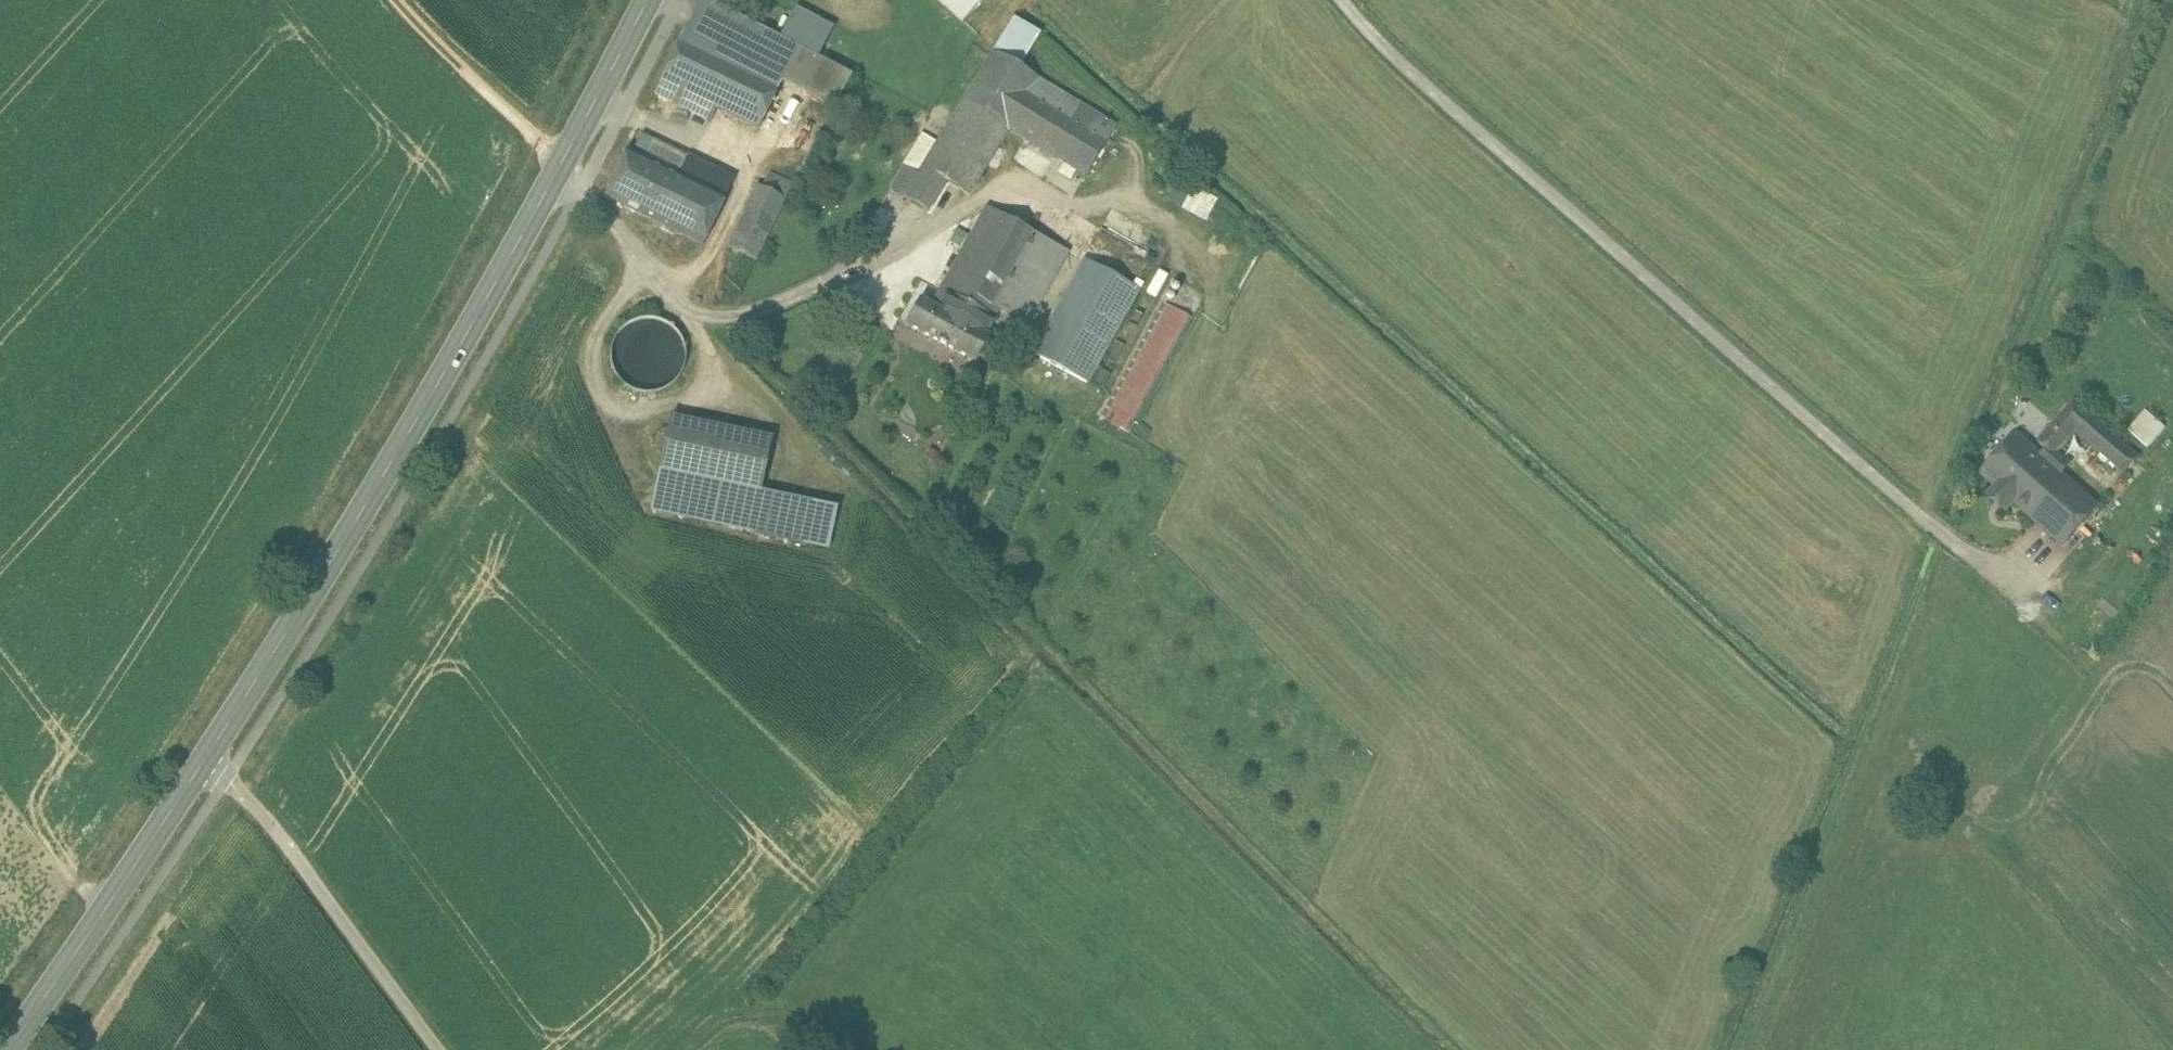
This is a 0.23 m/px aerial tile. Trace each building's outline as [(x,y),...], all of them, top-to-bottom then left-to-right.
[(710,0),(699,0),(655,92),(712,119),(717,108),(760,128),(782,82),(835,108),(852,75),(784,39),(710,0)] [(831,28),(799,11),(784,39),(816,55),(831,28)] [(1038,31),(1015,17),(994,50),(1018,65),(1038,31)] [(994,50),(924,166),(947,180),(969,194),(1009,129),(1040,79),(1018,65),(994,50)] [(1117,126),(1040,79),(1009,129),(1086,176),(1117,126)] [(633,151),(679,174),(688,156),(641,134),(633,151)] [(679,174),(633,151),(628,149),(605,196),(657,221),(679,174)] [(735,178),(689,155),(688,156),(679,174),(657,221),(703,244),(735,178)] [(905,165),(891,187),(905,196),(919,173),(905,165)] [(947,180),(924,166),(919,173),(905,196),(929,211),(947,180)] [(793,184),(770,172),(763,187),(786,198),(793,184)] [(1217,200),(1178,179),(1168,198),(1207,219),(1217,200)] [(758,184),(729,245),(756,259),(786,198),(763,187),(758,184)] [(986,208),(940,290),(947,293),(994,210),(988,207),(986,208)] [(1042,236),(994,210),(947,293),(939,308),(986,334),(1000,310),(1042,236)] [(1042,236),(1000,310),(1026,324),(1068,251),(1042,236)] [(1140,289),(1084,259),(1033,352),(1089,383),(1140,289)] [(939,308),(921,298),(907,322),(977,360),(990,336),(986,334),(939,308)] [(1164,302),(1101,416),(1125,430),(1188,315),(1164,302)] [(684,368),(687,354),(683,340),(675,328),(663,320),(648,317),(634,320),(622,328),(614,341),(611,355),(614,369),(622,381),(635,389),(649,392),(664,389),(676,381),(684,368)] [(2043,457),(2060,473),(2068,464),(2056,454),(2077,431),(2125,473),(2140,457),(2074,400),(2039,441),(2049,450),(2043,457)] [(2166,426),(2149,410),(2131,428),(2149,445),(2166,426)] [(773,437),(671,416),(660,469),(762,490),(773,437)] [(2043,457),(2018,436),(1984,474),(1999,488),(1991,497),(2007,510),(2015,501),(2026,511),(2060,473),(2043,457)] [(762,490),(660,469),(651,511),(829,549),(838,506),(762,490)] [(2097,506),(2060,473),(2026,511),(2064,543),(2097,506)]
